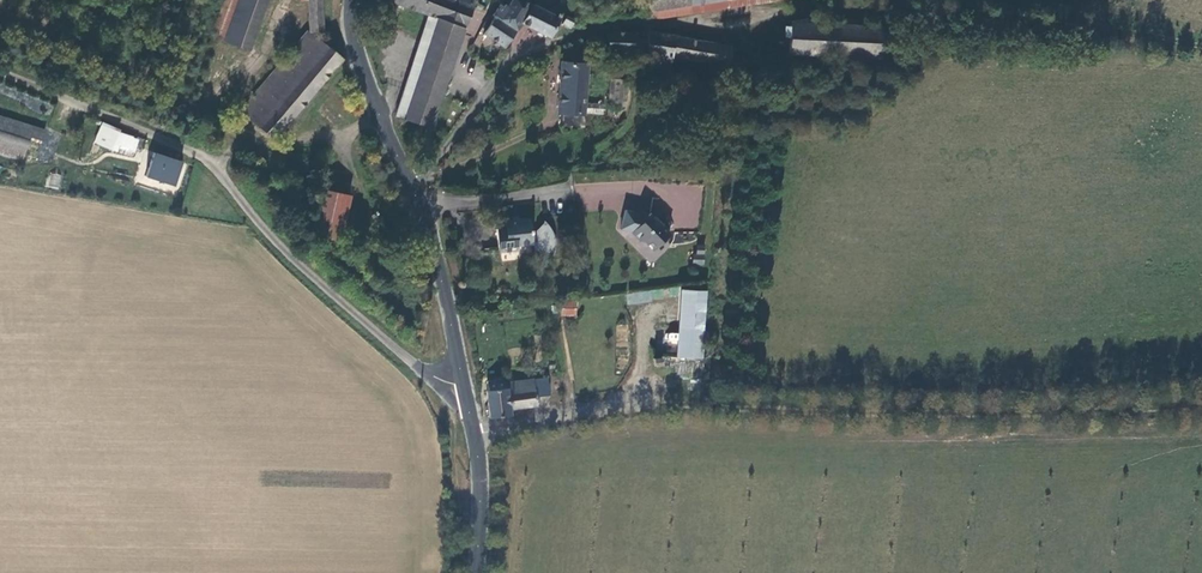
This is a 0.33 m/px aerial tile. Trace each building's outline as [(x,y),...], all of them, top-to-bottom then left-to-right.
[(224,41),(238,0),(224,0),(211,37),(224,41)] [(267,0),(238,0),(224,41),(250,51),(267,0)] [(299,1),(308,1),(309,33),(326,33),(325,0),(299,0),(299,1)] [(434,130),(479,3),(476,1),(476,0),(387,0),(428,14),(395,117),(421,125),(434,130)] [(525,0),(512,0),(509,5),(506,3),(502,8),(497,6),(492,16),(495,18),(483,34),(505,49),(523,24),(552,37),(562,17),(532,3),(525,0)] [(774,0),(646,0),(649,20),(774,0)] [(562,26),(571,30),(575,23),(566,19),(562,26)] [(788,38),(787,54),(880,60),(882,25),(789,19),(788,26),(784,26),(784,37),(788,38)] [(647,33),(608,30),(606,54),(643,57),(642,67),(671,71),(672,58),(730,67),(733,45),(734,37),(715,34),(713,42),(674,35),(647,31),(647,33)] [(275,141),(344,59),(323,42),(322,44),(307,31),(237,116),(243,122),(247,118),(275,141)] [(589,62),(559,60),(556,115),(563,115),(563,127),(585,128),(586,114),(586,103),(589,62)] [(625,107),(628,80),(610,78),(607,105),(625,107)] [(603,104),(586,103),(586,114),(602,115),(603,104)] [(0,115),(0,155),(23,162),(30,140),(41,144),(45,129),(0,115)] [(182,129),(178,119),(173,121),(177,132),(182,129)] [(121,129),(103,122),(102,124),(97,122),(93,132),(94,133),(92,140),(95,142),(95,143),(117,152),(120,145),(118,144),(120,140),(117,138),(121,129)] [(434,130),(421,125),(417,137),(430,141),(434,130)] [(146,177),(175,186),(183,162),(154,153),(146,177)] [(50,172),(46,186),(58,189),(62,175),(50,172)] [(352,196),(322,189),(311,235),(340,242),(352,196)] [(671,232),(648,212),(645,215),(624,210),(619,230),(630,232),(638,242),(645,242),(654,251),(671,232)] [(495,229),(498,254),(517,251),(518,247),(533,245),(532,234),(529,218),(504,220),(504,228),(495,229)] [(544,221),(532,234),(533,245),(533,251),(553,256),(554,252),(555,248),(555,244),(554,239),(553,234),(551,230),(547,225),(544,221)] [(703,359),(707,291),(680,289),(676,357),(703,359)] [(627,292),(627,303),(649,303),(649,292),(627,292)] [(576,316),(576,301),(560,301),(560,316),(576,316)] [(547,377),(533,378),(535,397),(549,396),(547,377)] [(481,383),(482,391),(508,388),(507,382),(506,378),(485,380),(486,383),(481,383)] [(533,378),(507,382),(508,388),(511,411),(537,408),(535,397),(533,378)] [(478,392),(481,421),(511,417),(511,411),(508,388),(482,391),(478,392)]
